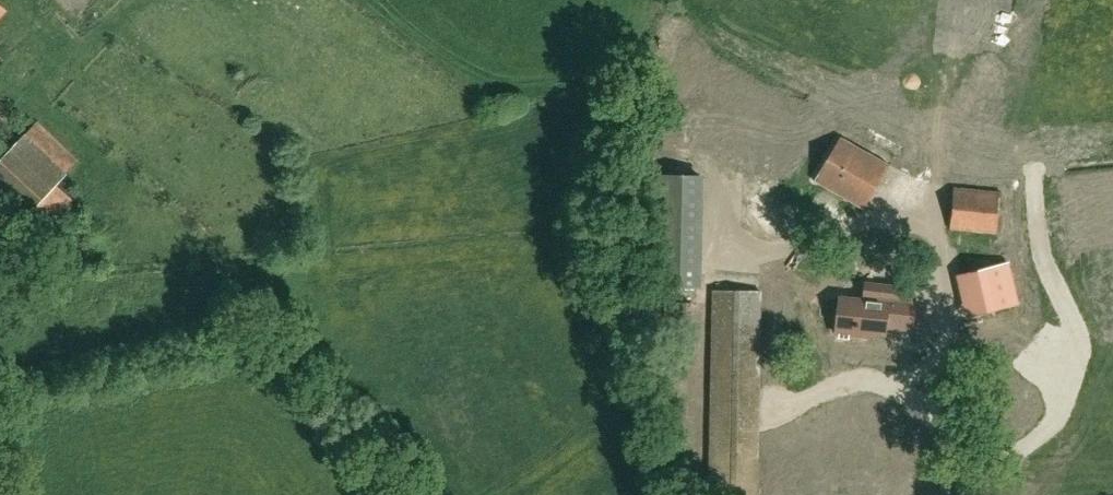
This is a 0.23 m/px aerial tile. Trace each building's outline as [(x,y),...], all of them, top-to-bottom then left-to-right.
[(37,122),(24,135),(23,134),(0,158),(0,197),(22,218),(66,172),(77,160),(37,122)] [(889,164),(841,135),(815,180),(863,208),(889,164)] [(655,286),(699,286),(700,176),(656,175),(655,286)] [(950,228),(995,232),(999,190),(954,186),(950,228)] [(954,271),(965,315),(1020,302),(1009,258),(954,271)] [(885,325),(912,327),(914,301),(909,300),(910,287),(863,284),(861,301),(839,300),(836,335),(839,335),(839,339),(849,340),(850,335),(858,336),(859,330),(884,332),(885,325)] [(713,419),(734,419),(733,400),(743,399),(742,338),(727,338),(727,299),(696,300),(697,341),(712,341),(713,399),(713,419)]
